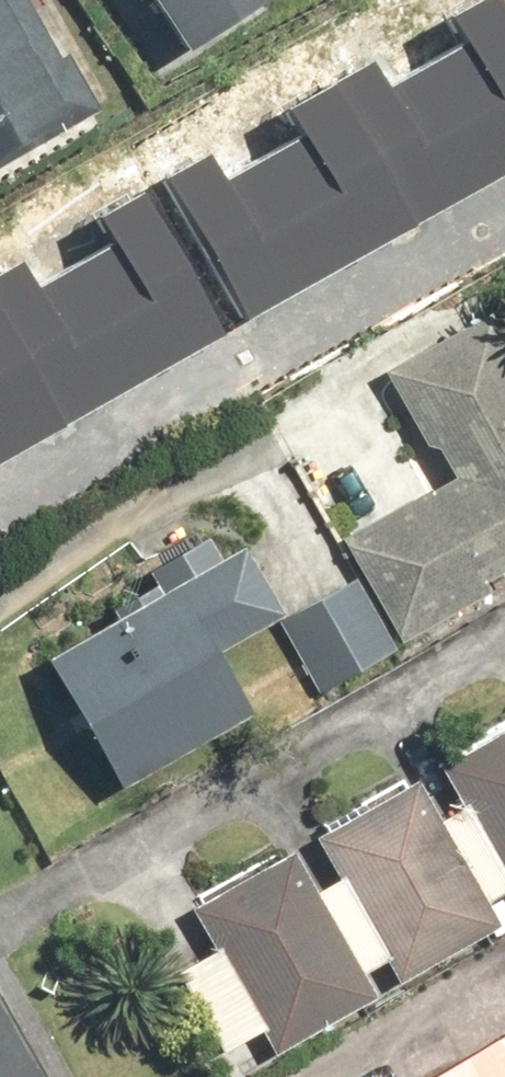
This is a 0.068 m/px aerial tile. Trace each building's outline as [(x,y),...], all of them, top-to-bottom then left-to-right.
[(112,111),(80,48),(59,58),(29,0),(0,0),(0,167),(112,111)] [(246,318),(504,176),(504,0),(482,0),(452,16),(466,42),(388,84),(377,63),(293,109),(309,138),(231,181),(212,148),(166,173),(246,318)] [(209,49),(282,0),(176,0),(209,49)] [(236,333),(156,189),(103,217),(117,243),(40,285),(28,264),(0,280),(0,462),(236,333)] [(362,544),(413,631),(504,577),(504,310),(504,309),(398,371),(464,484),(362,544)] [(258,550),(56,658),(128,793),(265,720),(227,650),(293,615),(258,550)] [(369,584),(292,628),(329,693),(406,650),(369,584)] [(454,773),(504,865),(504,746),(454,773)] [(335,842),(412,980),(504,929),(504,906),(438,785),(335,842)] [(302,857),(199,913),(276,1051),(378,995),(302,857)] [(455,1076),(504,1076),(504,1048),(455,1076)]
